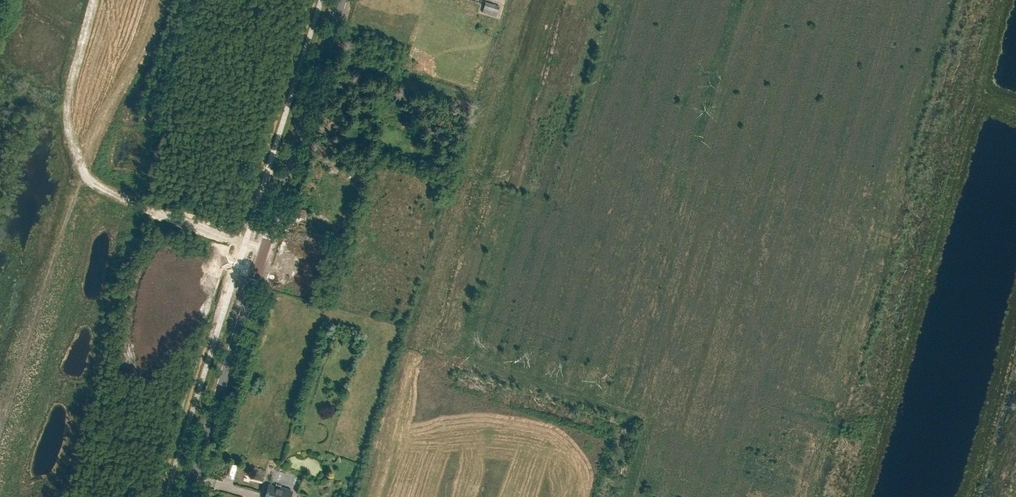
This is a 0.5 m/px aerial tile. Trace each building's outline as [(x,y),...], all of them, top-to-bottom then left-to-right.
[(496,16),(499,6),(485,2),(482,12),(496,16)] [(269,485),(265,496),(290,496),(292,491),(290,491),(290,490),(282,487),(281,488),(269,485)]
